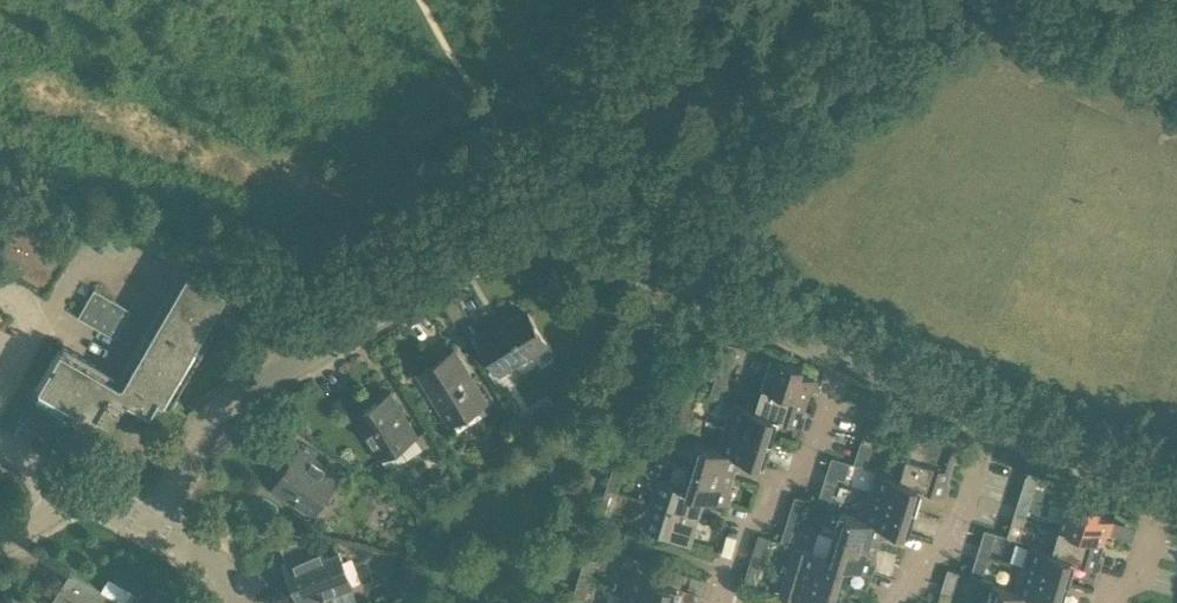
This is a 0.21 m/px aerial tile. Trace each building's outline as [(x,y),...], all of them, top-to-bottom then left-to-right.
[(167,405),(225,306),(217,302),(223,291),(186,269),(120,382),(116,383),(57,348),(31,394),(87,426),(95,413),(107,421),(118,402),(128,400),(146,410),(154,398),(167,405)] [(113,337),(130,309),(93,287),(76,316),(113,337)] [(547,343),(528,311),(497,330),(494,325),(479,335),(501,371),(547,343)] [(730,369),(735,352),(724,348),(719,365),(730,369)] [(451,422),(486,401),(454,350),(420,371),(451,422)] [(809,401),(816,377),(800,372),(802,365),(771,355),(762,386),(809,401)] [(721,397),(726,380),(715,376),(710,394),(721,397)] [(693,407),(699,390),(688,386),(682,404),(693,407)] [(801,425),(809,401),(762,386),(755,408),(755,409),(779,416),(779,418),(801,425)] [(380,459),(418,436),(390,390),(352,413),(380,459)] [(772,439),(779,418),(779,416),(755,409),(755,408),(732,401),(725,424),(772,439)] [(540,419),(534,409),(520,418),(527,427),(527,428),(540,419)] [(684,436),(689,419),(678,416),(673,432),(684,436)] [(874,438),(880,420),(868,417),(863,435),(874,438)] [(765,464),(772,439),(725,424),(718,446),(718,448),(742,455),(742,457),(765,464)] [(953,469),(961,446),(945,441),(947,434),(916,424),(906,455),(953,469)] [(656,446),(661,428),(650,425),(645,442),(656,446)] [(292,429),(287,436),(294,441),(299,434),(292,429)] [(735,479),(742,457),(742,455),(718,448),(718,446),(695,439),(688,463),(735,479)] [(866,466),(871,449),(860,445),(854,462),(866,466)] [(313,515),(340,474),(299,447),(272,487),(313,515)] [(647,473),(652,457),(641,454),(636,470),(639,471),(647,473)] [(946,494),(953,469),(906,455),(899,477),(899,478),(924,486),(924,487),(946,494)] [(846,480),(851,463),(851,462),(843,459),(831,456),(826,473),(837,476),(837,478),(846,480)] [(705,495),(728,502),(735,479),(688,463),(674,459),(667,480),(681,484),(681,486),(705,494),(705,495)] [(627,468),(615,464),(609,481),(621,485),(627,468)] [(917,508),(924,487),(924,486),(899,478),(899,477),(877,469),(869,494),(917,508)] [(698,517),(705,495),(705,494),(681,486),(681,484),(667,480),(658,477),(651,501),(698,517)] [(829,505),(834,488),(822,484),(817,502),(829,505)] [(1026,511),(1031,494),(1020,490),(1015,507),(1026,511)] [(801,515),(806,498),(794,494),(789,512),(801,515)] [(909,532),(917,508),(869,494),(862,516),(887,524),(886,525),(909,532)] [(617,498),(605,495),(600,512),(611,515),(617,498)] [(1107,542),(1114,519),(1097,513),(1100,506),(1068,496),(1058,528),(1107,542)] [(691,540),(698,517),(651,501),(644,524),(691,540)] [(880,547),(886,525),(887,524),(862,516),(840,509),(832,532),(880,547)] [(1018,538),(1023,522),(1012,518),(1007,535),(1018,538)] [(792,543),(797,526),(786,522),(780,540),(792,543)] [(991,549),(996,532),(984,528),(979,545),(991,549)] [(1099,566),(1107,542),(1058,528),(1052,549),(1051,550),(1077,558),(1077,559),(1099,566)] [(764,553),(769,536),(758,532),(752,550),(764,553)] [(873,571),(880,547),(832,532),(826,554),(825,555),(850,563),(850,564),(873,571)] [(320,546),(296,541),(282,546),(303,602),(351,585),(338,551),(324,557),(320,546)] [(1070,581),(1077,559),(1077,558),(1051,550),(1052,549),(1029,542),(1022,566),(1070,581)] [(843,586),(850,564),(850,563),(825,555),(826,554),(803,546),(795,571),(843,586)] [(591,576),(596,559),(585,556),(580,573),(591,576)] [(982,578),(987,561),(975,558),(970,574),(982,578)] [(755,584),(760,566),(748,563),(743,580),(755,584)] [(1070,581),(1022,566),(1015,588),(1041,596),(1041,597),(1059,602),(1063,602),(1070,581)] [(954,588),(959,571),(947,568),(942,585),(954,588)] [(677,585),(630,570),(623,593),(655,602),(671,602),(677,585)] [(113,599),(113,598),(99,590),(68,571),(57,589),(80,602),(110,602),(113,599)] [(843,586),(795,571),(788,594),(816,602),(837,602),(843,586)] [(133,593),(107,577),(99,590),(113,598),(113,599),(120,602),(127,602),(133,593)] [(1041,597),(1041,596),(1015,588),(993,581),(986,602),(1039,602),(1041,597)] [(587,589),(576,585),(571,602),(574,602),(583,602),(587,589)] [(45,602),(79,602),(54,588),(45,602)] [(133,593),(127,602),(150,602),(133,593)] [(623,593),(620,602),(655,602),(623,593)] [(3,594),(0,599),(0,602),(19,602),(3,594)]
